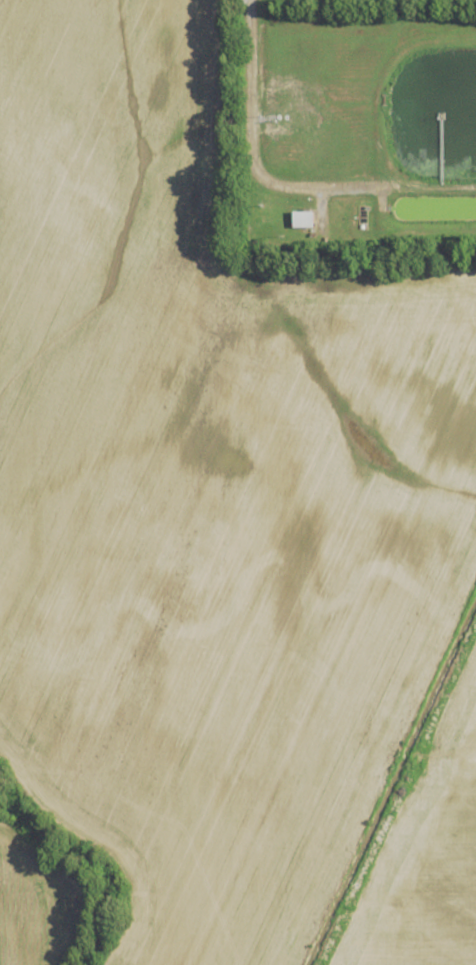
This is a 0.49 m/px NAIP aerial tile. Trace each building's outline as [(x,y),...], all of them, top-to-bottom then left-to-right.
[(314,226),(314,210),(294,210),(294,226),(314,226)]
